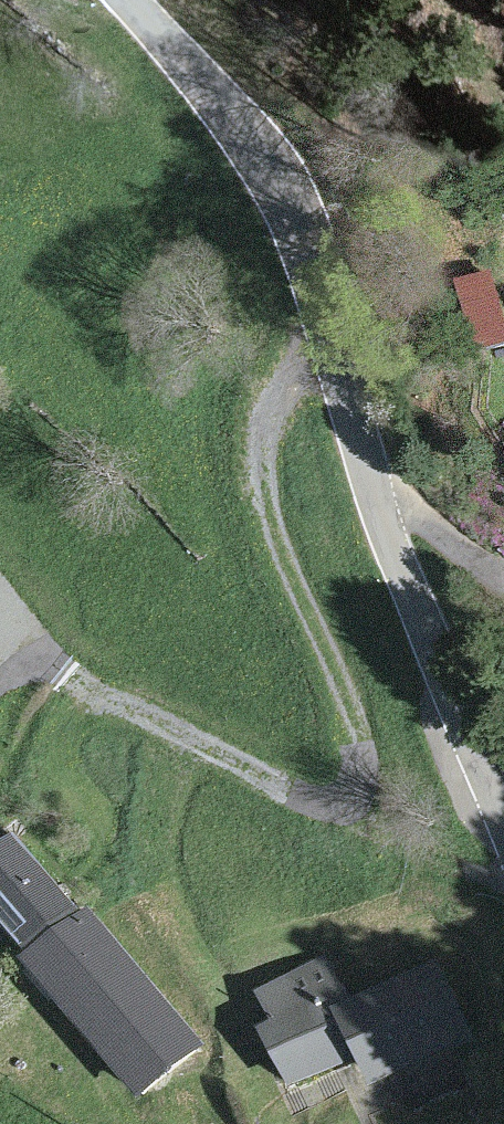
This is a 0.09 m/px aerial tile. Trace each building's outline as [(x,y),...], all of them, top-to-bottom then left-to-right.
[(461,269),(478,343),(503,337),(503,278),(500,260),(461,269)] [(9,845),(0,853),(0,934),(33,970),(83,924),(9,845)] [(21,981),(137,1111),(202,1054),(83,924),(33,970),(21,981)] [(371,1090),(467,1045),(435,979),(354,1017),(331,969),(256,1004),(274,1042),(260,1048),(285,1100),(359,1065),(371,1090)]
